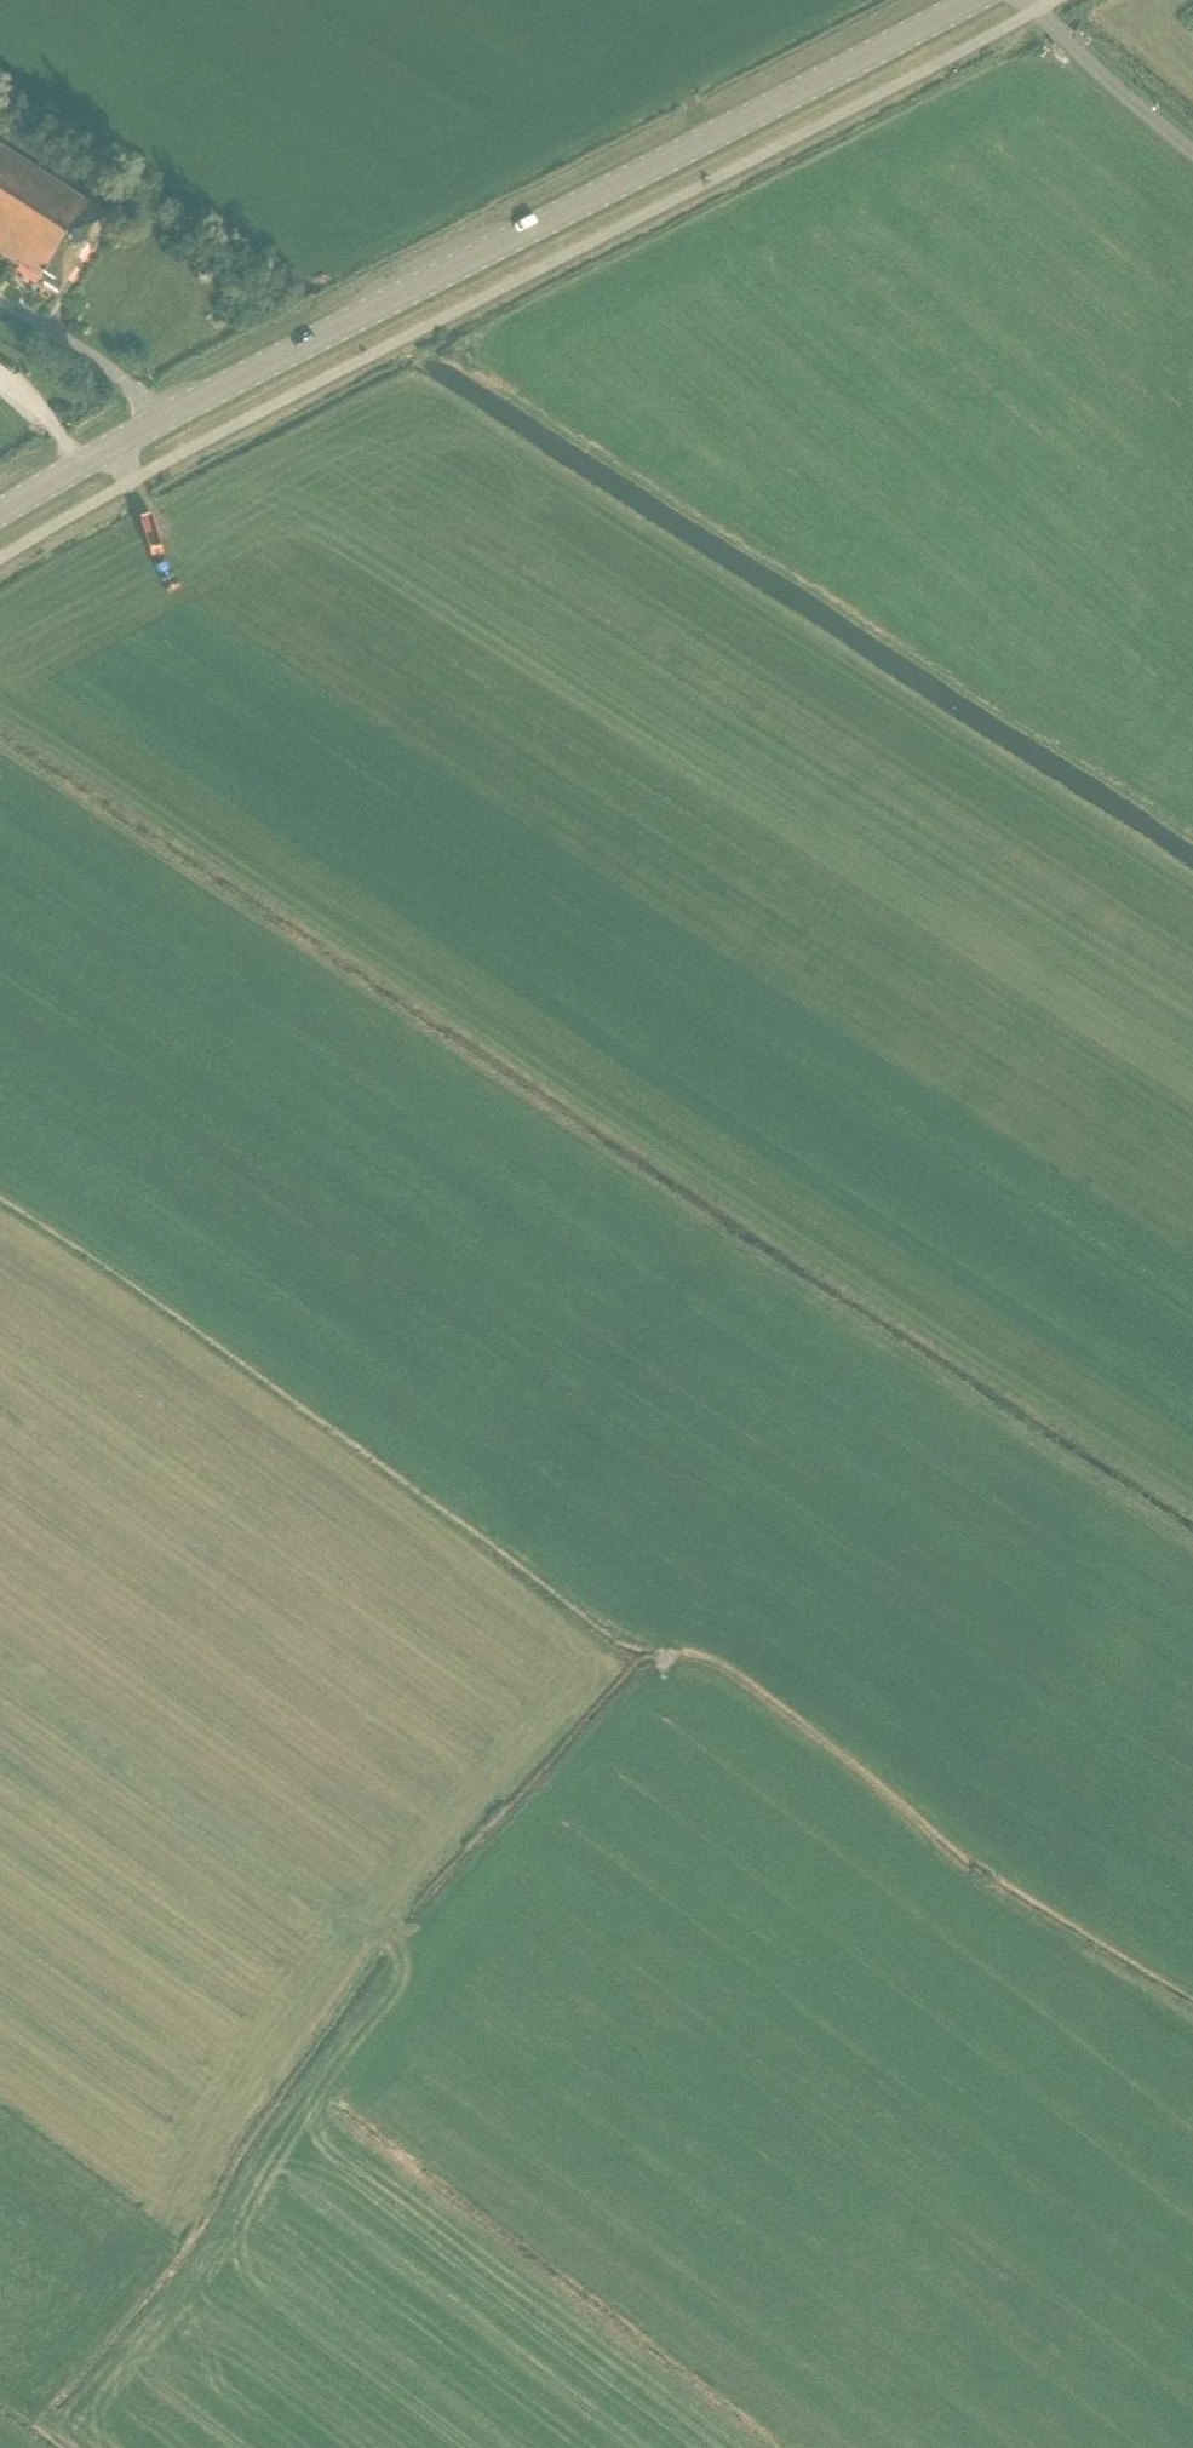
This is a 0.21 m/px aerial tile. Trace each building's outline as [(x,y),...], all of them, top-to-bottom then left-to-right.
[(60,292),(109,217),(0,146),(0,254),(60,292)]
